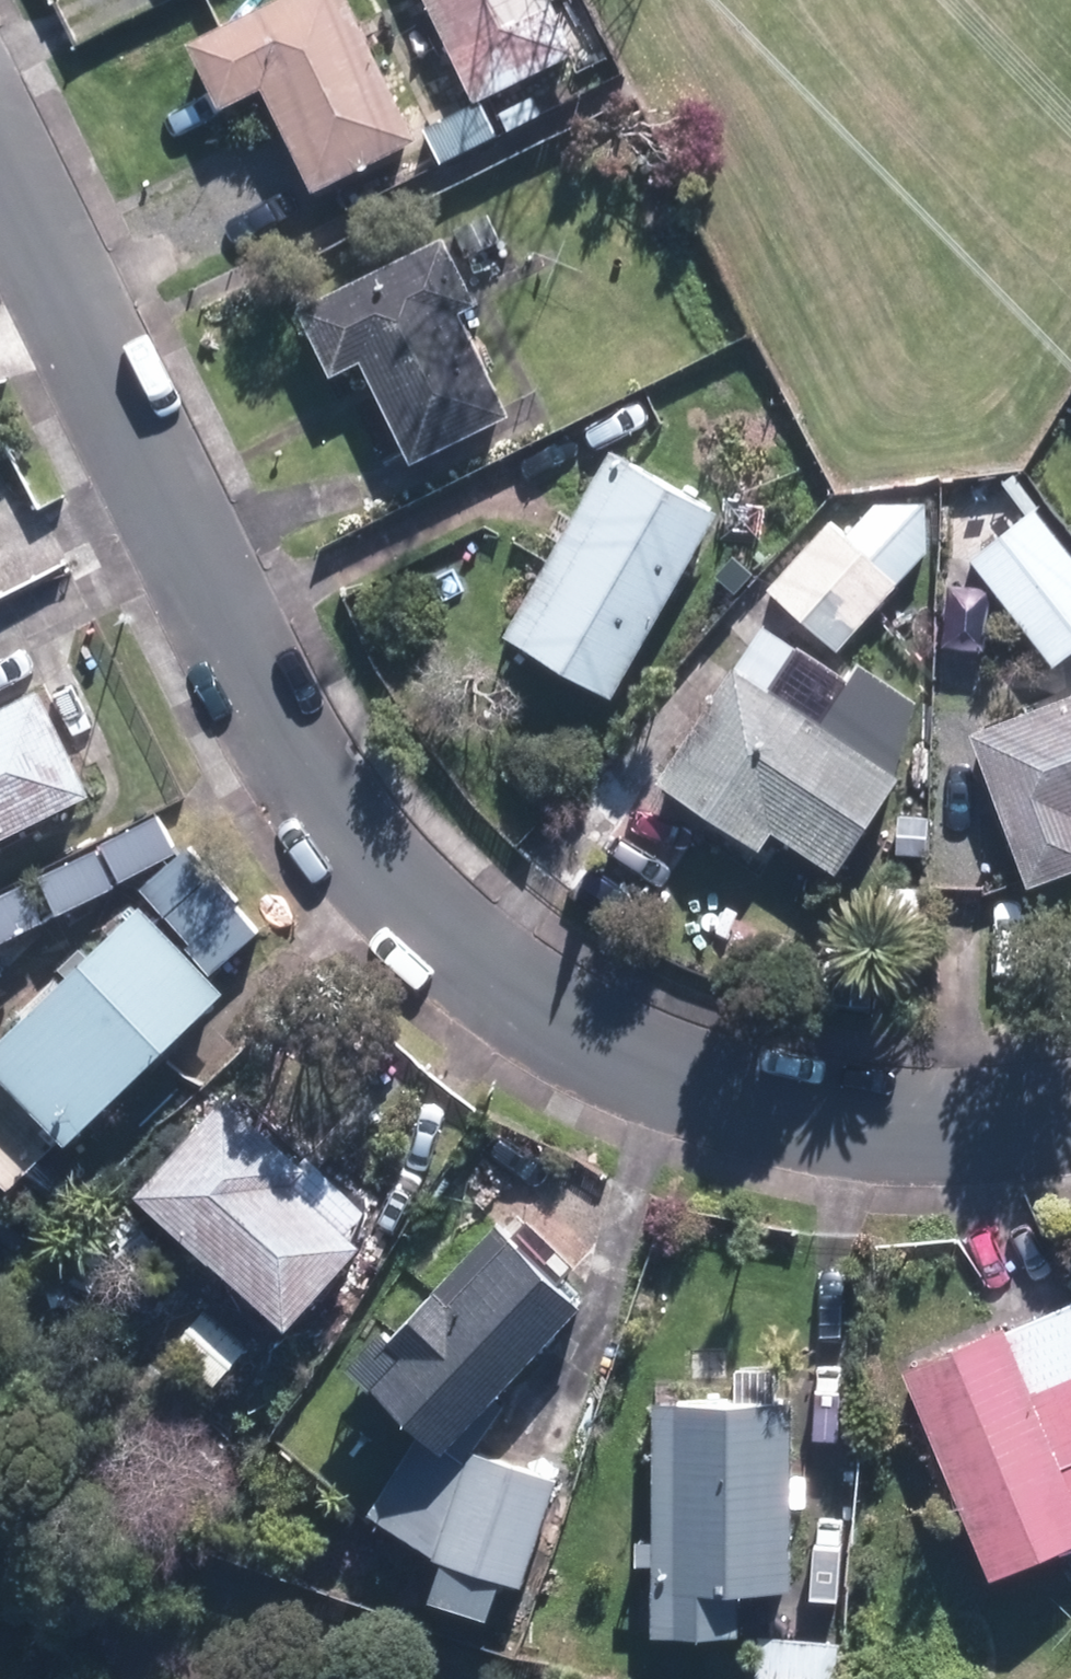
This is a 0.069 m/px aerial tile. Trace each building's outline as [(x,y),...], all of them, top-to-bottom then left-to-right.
[(347,0),(283,0),(187,48),(219,115),(261,94),(312,199),(419,147),(347,0)] [(550,0),(425,0),(476,105),(577,56),(550,0)] [(542,114),(531,91),(494,110),(506,133),(542,114)] [(520,271),(505,238),(477,250),(491,283),(520,271)] [(509,418),(462,317),(479,309),(447,240),(299,310),(332,377),(359,365),(408,466),(509,418)] [(615,700),(718,515),(609,454),(505,638),(615,700)] [(1034,510),(968,562),(1053,670),(1070,656),(1070,557),(1034,510)] [(838,654),(900,583),(830,521),(767,592),(838,654)] [(763,571),(740,550),(712,580),(735,602),(763,571)] [(659,786),(762,855),(774,834),(838,877),(902,779),(736,670),(659,786)] [(88,783),(35,678),(0,696),(0,828),(88,783)] [(970,737),(1029,892),(1070,876),(1070,699),(970,737)] [(106,855),(125,883),(184,843),(165,815),(106,855)] [(138,892),(159,917),(213,873),(192,847),(138,892)] [(94,849),(36,878),(56,918),(114,889),(94,849)] [(165,921),(209,973),(261,929),(217,877),(165,921)] [(22,884),(0,895),(0,943),(41,923),(22,884)] [(0,1041),(0,1080),(65,1146),(221,994),(137,906),(0,1041)] [(136,1182),(287,1316),(361,1233),(291,1170),(306,1153),(226,1082),(136,1182)] [(170,1241),(125,1185),(95,1209),(141,1265),(170,1241)] [(438,1437),(574,1290),(491,1213),(385,1327),(397,1339),(368,1371),(438,1437)] [(214,1371),(249,1332),(204,1294),(169,1333),(214,1371)] [(1070,1547),(1070,1304),(905,1374),(992,1581),(1070,1547)] [(647,1395),(646,1632),(734,1632),(734,1586),(788,1586),(788,1395),(647,1395)] [(467,1439),(461,1455),(417,1427),(367,1504),(432,1547),(440,1549),(426,1591),(486,1609),(498,1568),(521,1576),(556,1468),(467,1439)] [(756,1678),(839,1678),(841,1642),(758,1637),(756,1678)]
